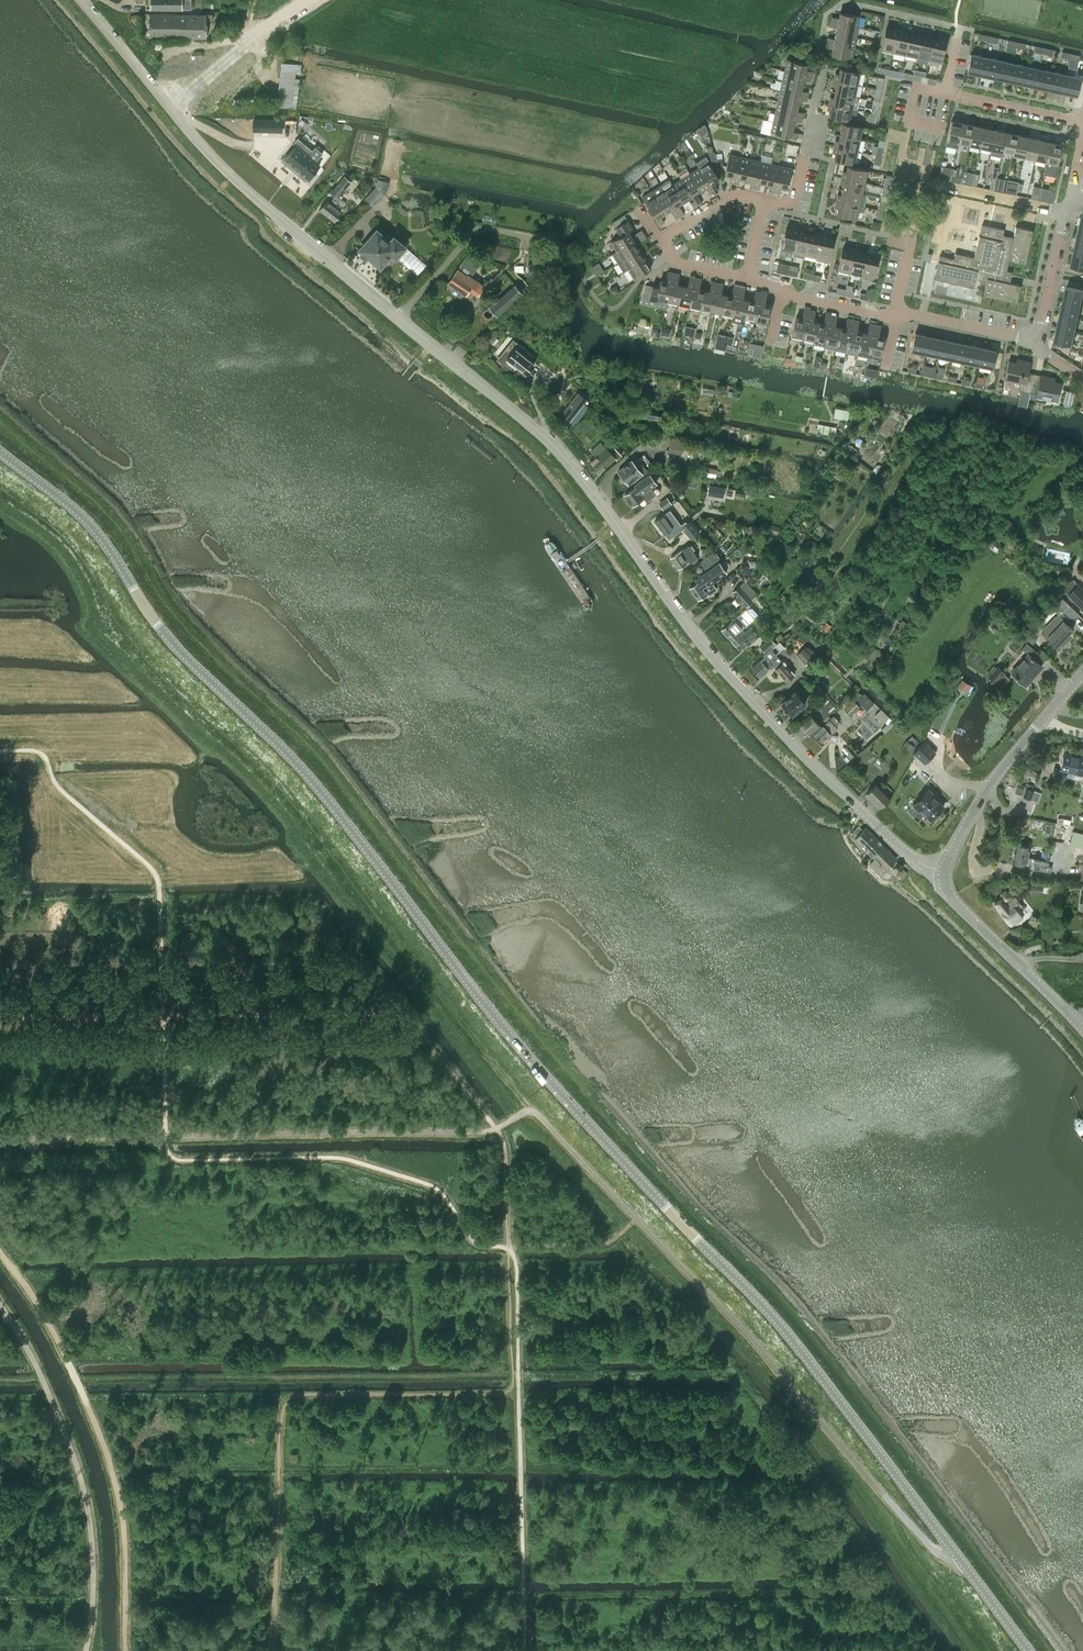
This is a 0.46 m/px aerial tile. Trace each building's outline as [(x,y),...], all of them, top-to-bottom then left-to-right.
[(151,9),(170,9),(170,0),(151,0),(151,9)] [(170,9),(181,9),(190,9),(190,0),(170,0),(170,9)] [(832,17),(831,21),(858,27),(860,16),(840,12),(838,18),(832,17)] [(149,37),(162,37),(162,24),(172,23),(172,14),(149,14),(149,37)] [(162,24),(162,37),(206,37),(206,20),(213,20),(213,14),(206,14),(172,14),(172,23),(162,24)] [(837,28),(836,33),(856,36),(858,27),(831,21),(830,26),(837,28)] [(886,28),(881,49),(893,51),(898,28),(893,27),(892,29),(886,28)] [(893,51),(893,55),(904,57),(905,54),(909,34),(903,32),(904,30),(898,28),(893,51)] [(909,34),(905,54),(917,56),(922,34),(916,32),(915,35),(909,34)] [(828,37),(827,42),(854,47),(856,36),(836,33),(834,39),(828,37)] [(983,43),(987,44),(990,35),(981,33),(980,38),(983,39),(983,43)] [(922,34),(917,56),(929,59),(933,39),(927,37),(927,35),(922,34)] [(990,35),(987,44),(988,44),(987,46),(992,47),(993,42),(997,42),(998,37),(990,35)] [(933,39),(929,59),(940,61),(945,39),(940,37),(939,40),(933,39)] [(852,58),(854,47),(827,42),(826,47),(833,48),(831,54),(852,58)] [(967,71),(981,74),(985,58),(971,55),(967,71)] [(985,58),(981,74),(995,77),(998,60),(985,58)] [(787,59),(784,69),(811,76),(812,71),(805,70),(807,64),(787,59)] [(998,60),(995,77),(1008,80),(1012,63),(998,60)] [(296,109),(301,65),(281,62),(276,106),(296,109)] [(1012,63),(1008,80),(1022,83),(1026,66),(1012,63)] [(881,67),(880,72),(888,74),(890,69),(889,68),(889,66),(884,65),(883,67),(881,67)] [(1026,66),(1022,83),(1036,86),(1040,69),(1026,66)] [(835,74),(834,79),(857,85),(860,73),(839,68),(838,75),(835,74)] [(784,69),(782,80),(802,84),(803,79),(810,81),(811,76),(784,69)] [(913,74),(912,80),(913,80),(914,80),(920,81),(921,76),(918,75),(918,73),(919,70),(914,69),(914,70),(913,74)] [(1040,69),(1036,86),(1049,89),(1053,72),(1040,69)] [(1053,72),(1049,89),(1063,92),(1067,75),(1053,72)] [(1067,75),(1063,92),(1077,95),(1080,78),(1067,75)] [(836,86),(834,91),(854,96),(857,85),(834,79),(832,85),(836,86)] [(782,80),(780,90),(806,97),(807,92),(801,90),(802,84),(782,80)] [(875,89),(873,97),(874,97),(880,98),(881,90),(876,89),(875,89)] [(780,90),(777,101),(797,105),(799,100),(805,101),(806,97),(780,90)] [(830,97),(829,102),(852,108),(857,109),(859,97),(854,96),(834,91),(833,98),(830,97)] [(777,101),(775,112),(802,117),(803,112),(796,111),(797,105),(777,101)] [(830,109),(829,115),(849,120),(852,108),(829,102),(827,108),(830,109)] [(775,112),(773,121),(793,125),(794,120),(801,122),(802,117),(775,112)] [(259,118),(259,131),(281,132),(281,119),(259,118)] [(792,131),(793,125),(773,121),(770,132),(797,138),(798,133),(792,131)] [(951,121),(947,140),(946,146),(957,148),(958,142),(963,123),(951,121)] [(841,129),(839,135),(860,139),(862,128),(839,122),(838,128),(841,129)] [(963,123),(958,142),(969,145),(974,125),(963,123)] [(974,125),(969,145),(980,147),(985,128),(974,125)] [(985,128),(980,147),(991,150),(996,130),(985,128)] [(991,150),(990,155),(1001,157),(1002,152),(1007,133),(996,130),(991,150)] [(1007,133),(1002,152),(1013,154),(1018,135),(1007,133)] [(835,140),(834,146),(857,151),(860,139),(839,135),(838,141),(835,140)] [(1018,135),(1013,154),(1024,157),(1028,137),(1018,135)] [(295,144),(284,158),(307,177),(318,163),(314,160),(321,151),(314,145),(311,148),(296,137),(292,142),(295,144)] [(1028,137),(1024,157),(1035,159),(1039,140),(1028,137)] [(1039,140),(1035,159),(1046,161),(1050,142),(1039,140)] [(1050,142),(1046,161),(1043,174),(1057,177),(1060,164),(1061,165),(1065,146),(1061,145),(1062,145),(1050,142)] [(836,153),(835,159),(854,163),(857,151),(834,146),(833,152),(836,153)] [(729,182),(734,183),(740,157),(729,154),(724,174),(730,176),(729,182)] [(706,156),(696,162),(699,167),(707,181),(713,190),(717,188),(714,182),(719,179),(708,161),(709,161),(706,156)] [(740,157),(734,183),(738,184),(740,178),(746,179),(750,159),(740,157)] [(750,159),(746,179),(751,180),(749,187),(754,188),(760,161),(750,159)] [(760,161),(754,188),(759,189),(760,182),(766,184),(771,163),(760,161)] [(771,163),(766,184),(771,185),(770,191),(775,193),(781,166),(771,163)] [(842,173),(841,177),(865,182),(867,172),(867,169),(847,165),(847,167),(845,173),(842,173)] [(781,166),(775,193),(779,194),(781,187),(787,188),(791,168),(781,166)] [(941,166),(938,178),(950,181),(953,169),(941,166)] [(690,173),(701,190),(705,187),(709,193),(713,190),(707,181),(699,167),(690,173)] [(953,169),(950,181),(960,183),(962,177),(963,171),(957,170),(953,169)] [(962,177),(960,183),(971,185),(972,185),(973,180),(974,173),(970,172),(963,171),(962,177)] [(690,173),(681,178),(695,202),(698,205),(702,203),(699,199),(696,193),(701,190),(690,173)] [(332,199),(333,200),(330,203),(326,201),(319,210),(334,222),(342,213),(341,212),(344,209),(337,204),(342,197),(340,195),(351,181),(345,175),(330,192),(334,196),(332,199)] [(843,184),(842,189),(862,194),(864,182),(841,177),(840,184),(843,184)] [(996,178),(993,190),(994,190),(1004,193),(1007,179),(996,177),(996,178)] [(672,184),(683,201),(687,198),(691,204),(693,208),(698,205),(695,202),(681,178),(672,184)] [(669,179),(660,185),(663,189),(663,190),(677,213),(680,216),(684,214),(682,210),(678,204),(683,201),(672,184),(669,179)] [(1007,179),(1004,193),(1005,193),(1015,195),(1017,190),(1018,183),(1018,182),(1007,179)] [(375,187),(364,199),(369,204),(381,192),(383,188),(384,183),(377,181),(375,186),(375,187)] [(660,185),(651,191),(665,213),(670,210),(673,216),(676,219),(680,216),(677,213),(663,190),(663,189),(660,185)] [(1034,193),(1033,199),(1038,200),(1041,188),(1041,187),(1036,186),(1034,193)] [(1041,188),(1038,200),(1048,202),(1052,203),(1054,191),(1055,190),(1054,190),(1048,189),(1041,187),(1041,188)] [(837,196),(837,200),(859,205),(862,194),(842,189),(840,197),(837,196)] [(660,216),(665,213),(651,191),(642,197),(656,219),(659,224),(664,221),(660,216)] [(856,218),(858,211),(863,212),(864,207),(859,206),(859,205),(837,200),(835,207),(838,207),(837,214),(856,218)] [(871,217),(876,218),(882,219),(884,211),(878,210),(878,212),(873,211),(871,217)] [(620,236),(610,242),(616,251),(611,254),(639,236),(644,233),(641,229),(637,232),(631,236),(628,231),(633,228),(627,220),(615,228),(620,236)] [(939,257),(934,279),(974,288),(975,282),(985,284),(983,295),(1017,303),(1021,286),(1009,283),(1012,272),(1006,271),(1008,261),(1025,264),(1032,231),(1015,227),(1013,238),(1003,236),(1004,231),(982,226),(979,236),(978,236),(974,258),(955,254),(953,260),(939,257)] [(360,246),(357,250),(380,270),(383,266),(391,256),(396,260),(407,246),(393,234),(390,239),(376,227),(360,246)] [(786,230),(782,249),(781,253),(792,255),(793,252),(798,229),(793,228),(792,231),(786,230)] [(793,252),(792,255),(805,258),(805,254),(810,235),(803,234),(804,230),(798,229),(793,252)] [(639,236),(611,254),(617,263),(639,249),(636,244),(642,241),(646,238),(644,233),(639,236)] [(810,235),(805,254),(816,257),(815,260),(816,260),(822,234),(817,233),(816,236),(810,235)] [(822,234),(816,260),(828,263),(833,240),(827,239),(827,236),(822,234)] [(925,235),(920,259),(921,259),(926,260),(930,261),(931,255),(932,253),(928,253),(927,252),(931,237),(931,235),(926,234),(925,235)] [(1075,252),(1082,253),(1082,239),(1078,238),(1075,252)] [(838,270),(849,272),(855,250),(849,248),(848,251),(842,250),(838,270)] [(639,249),(617,263),(623,272),(651,254),(648,250),(642,254),(639,249)] [(855,250),(849,272),(861,275),(866,255),(860,254),(860,251),(855,250)] [(1075,252),(1072,266),(1082,269),(1082,253),(1075,252)] [(651,254),(623,272),(628,269),(633,278),(651,267),(647,262),(653,258),(651,254)] [(866,255),(861,275),(873,278),(878,255),(872,254),(872,256),(866,255)] [(465,258),(448,283),(466,296),(470,290),(473,293),(478,296),(484,287),(479,284),(470,278),(477,266),(465,258)] [(773,262),(771,271),(776,272),(780,273),(788,275),(789,269),(790,266),(790,265),(774,261),(773,262)] [(598,262),(590,267),(594,274),(602,269),(598,262)] [(789,269),(788,275),(797,277),(798,271),(789,269)] [(656,301),(656,298),(667,301),(673,273),(668,272),(666,281),(660,280),(658,287),(645,284),(642,298),(656,301)] [(804,272),(802,278),(803,278),(811,280),(813,275),(813,274),(804,272)] [(673,273),(667,301),(678,303),(682,285),(676,284),(678,274),(673,273)] [(682,285),(678,303),(690,305),(696,278),(690,277),(688,286),(682,285)] [(696,278),(690,305),(700,308),(704,290),(698,289),(700,279),(696,278)] [(704,290),(700,308),(711,310),(717,283),(711,282),(709,291),(704,290)] [(717,283),(711,310),(722,313),(726,295),(720,293),(722,284),(717,283)] [(496,316),(522,292),(515,284),(489,307),(489,308),(489,309),(488,309),(487,309),(486,309),(485,309),(485,310),(484,310),(483,311),(483,312),(483,313),(482,314),(483,315),(483,316),(483,317),(484,318),(485,319),(487,319),(488,319),(489,319),(490,319),(491,319),(492,318),(492,317),(493,317),(493,316),(493,315),(495,314),(496,316)] [(726,295),(722,313),(733,315),(739,288),(733,287),(731,296),(726,295)] [(837,287),(835,293),(836,293),(844,295),(845,290),(845,289),(837,287)] [(739,288),(733,315),(744,318),(744,317),(748,300),(742,298),(744,289),(739,288)] [(1064,300),(1081,304),(1082,293),(1082,291),(1067,288),(1064,300)] [(748,300),(744,317),(750,319),(749,324),(746,323),(743,337),(750,338),(754,320),(755,320),(761,293),(755,292),(753,301),(748,300)] [(874,296),(860,292),(859,298),(868,300),(872,301),(874,296)] [(761,293),(755,320),(766,322),(770,304),(764,303),(766,294),(761,293)] [(1064,300),(1061,312),(1078,316),(1081,304),(1064,300)] [(791,335),(803,337),(809,310),(804,309),(801,318),(795,317),(791,335)] [(809,310),(803,337),(814,340),(818,322),(812,321),(814,311),(809,310)] [(1061,312),(1058,327),(1075,331),(1078,316),(1061,312)] [(814,340),(813,344),(823,347),(824,348),(826,342),(832,315),(825,314),(823,323),(818,322),(814,340)] [(826,342),(824,348),(835,350),(836,345),(840,327),(834,325),(836,316),(832,315),(826,342)] [(836,345),(835,350),(845,353),(847,347),(853,320),(847,319),(845,328),(840,327),(836,345)] [(853,320),(847,347),(858,350),(862,332),(856,330),(858,321),(853,320)] [(858,350),(857,355),(868,357),(868,356),(875,325),(869,324),(867,333),(862,332),(858,350)] [(875,325),(868,356),(879,359),(884,337),(878,335),(880,326),(875,325)] [(1072,345),(1075,331),(1058,327),(1055,341),(1072,345)] [(912,351),(926,354),(930,337),(916,334),(912,351)] [(930,337),(926,354),(940,357),(943,340),(930,337)] [(943,340),(940,357),(952,360),(956,343),(943,340)] [(956,343),(952,360),(967,363),(970,346),(956,343)] [(970,346),(967,363),(980,366),(983,349),(970,346)] [(534,363),(515,348),(501,365),(515,377),(521,370),(525,374),(534,363)] [(983,349),(980,366),(992,368),(996,351),(983,349)] [(815,355),(813,366),(819,367),(822,357),(815,355)] [(1009,362),(1005,379),(1022,383),(1020,390),(1021,390),(1031,392),(1035,374),(1028,373),(1031,363),(1017,360),(1016,363),(1009,362)] [(921,369),(920,374),(935,378),(936,373),(927,371),(922,370),(921,369)] [(1031,392),(1030,394),(1037,395),(1037,397),(1057,401),(1061,384),(1054,382),(1055,379),(1035,374),(1031,392)] [(640,391),(639,400),(647,401),(648,392),(640,391)] [(577,392),(563,411),(560,415),(568,422),(586,399),(577,392)] [(637,418),(663,422),(664,416),(638,412),(637,418)] [(818,423),(816,432),(835,436),(837,427),(818,423)] [(668,452),(673,453),(681,455),(684,441),(671,438),(668,452)] [(596,475),(600,471),(614,458),(616,460),(620,455),(611,446),(607,450),(600,442),(590,452),(595,457),(587,465),(596,475)] [(630,460),(617,472),(627,484),(632,480),(633,482),(651,466),(643,454),(633,463),(630,460)] [(839,460),(831,473),(840,479),(849,466),(839,460)] [(725,471),(705,467),(703,475),(723,480),(725,471)] [(643,497),(641,495),(657,483),(654,478),(658,475),(655,470),(634,486),(635,487),(623,496),(631,506),(643,497)] [(667,512),(654,522),(663,535),(664,534),(668,539),(682,529),(681,528),(687,523),(685,520),(681,524),(679,522),(676,525),(667,512)] [(698,533),(689,521),(687,523),(681,528),(682,529),(690,539),(698,533)] [(697,558),(688,545),(682,550),(669,559),(677,569),(690,560),(691,562),(697,558)] [(704,569),(717,559),(712,553),(700,563),(704,569)] [(695,580),(697,583),(689,589),(697,600),(707,593),(711,590),(708,586),(725,573),(718,563),(695,580)] [(1068,595),(1080,608),(1082,605),(1082,590),(1078,585),(1072,579),(1062,589),(1068,595)] [(743,591),(737,597),(746,607),(752,601),(751,600),(743,591)] [(1052,608),(1057,613),(1040,631),(1059,649),(1070,637),(1067,635),(1073,629),(1068,625),(1078,614),(1068,604),(1061,598),(1052,608)] [(721,631),(729,640),(742,629),(755,618),(747,609),(734,620),(721,631)] [(742,629),(729,640),(738,651),(746,644),(748,646),(760,635),(752,625),(744,632),(742,629)] [(1032,635),(1031,635),(1027,639),(1028,640),(1032,644),(1037,639),(1032,635)] [(765,653),(775,644),(770,639),(760,647),(765,653)] [(1032,676),(1042,665),(1033,658),(1038,652),(1027,642),(1022,648),(1028,654),(1012,672),(1015,674),(1014,675),(1017,677),(1017,676),(1026,684),(1033,677),(1032,676)] [(818,653),(807,645),(806,646),(803,647),(796,655),(805,665),(818,653)] [(751,670),(758,679),(773,666),(787,682),(794,676),(783,663),(783,664),(776,656),(777,656),(771,649),(763,656),(765,658),(751,670)] [(999,689),(1010,678),(1004,673),(1005,672),(998,665),(996,667),(994,665),(985,674),(988,676),(987,677),(999,689)] [(961,680),(956,689),(964,692),(965,690),(967,691),(971,685),(961,680)] [(854,692),(841,705),(844,709),(850,715),(860,705),(866,711),(873,704),(874,703),(868,697),(865,699),(860,694),(856,690),(854,692)] [(781,704),(791,715),(805,702),(794,691),(781,704)] [(819,705),(799,725),(809,735),(823,722),(822,721),(828,715),(836,708),(827,698),(819,705)] [(879,710),(874,715),(883,723),(885,722),(889,717),(881,709),(879,710)] [(821,743),(837,728),(837,727),(838,721),(833,715),(829,720),(813,735),(821,743)] [(886,723),(880,729),(884,733),(891,727),(891,726),(892,725),(894,723),(892,720),(891,719),(886,723)] [(907,739),(900,748),(909,755),(918,741),(911,736),(908,740),(907,739)] [(913,752),(914,753),(925,763),(935,752),(924,741),(913,752)] [(843,746),(837,752),(846,763),(852,757),(844,748),(843,746)] [(1053,775),(1066,777),(1082,781),(1082,780),(1082,756),(1064,752),(1061,769),(1054,768),(1053,775)] [(1020,783),(1019,786),(1024,788),(1025,788),(1022,796),(1037,800),(1039,793),(1038,792),(1039,787),(1040,786),(1034,784),(1035,780),(1027,778),(1026,777),(1024,777),(1022,776),(1022,777),(1020,783)] [(867,794),(880,809),(890,799),(876,785),(867,794)] [(1021,794),(1024,788),(1019,786),(1017,786),(1015,792),(1021,794)] [(930,820),(943,807),(934,797),(935,796),(929,790),(913,806),(919,812),(920,811),(930,820)] [(851,834),(872,857),(884,846),(866,827),(863,830),(859,826),(851,834)] [(1073,831),(1070,844),(1082,847),(1082,834),(1073,831)] [(1031,868),(1046,871),(1050,872),(1051,866),(1047,865),(1048,860),(1049,851),(1042,850),(1040,859),(1027,856),(1029,847),(1015,844),(1012,861),(1023,864),(1023,866),(1031,868)] [(880,875),(897,859),(884,846),(872,857),(870,859),(872,861),(870,864),(880,875)] [(1010,926),(1023,918),(1016,909),(1021,905),(1014,896),(1013,897),(1009,893),(1005,890),(1001,893),(1001,899),(994,904),(1010,926)]
